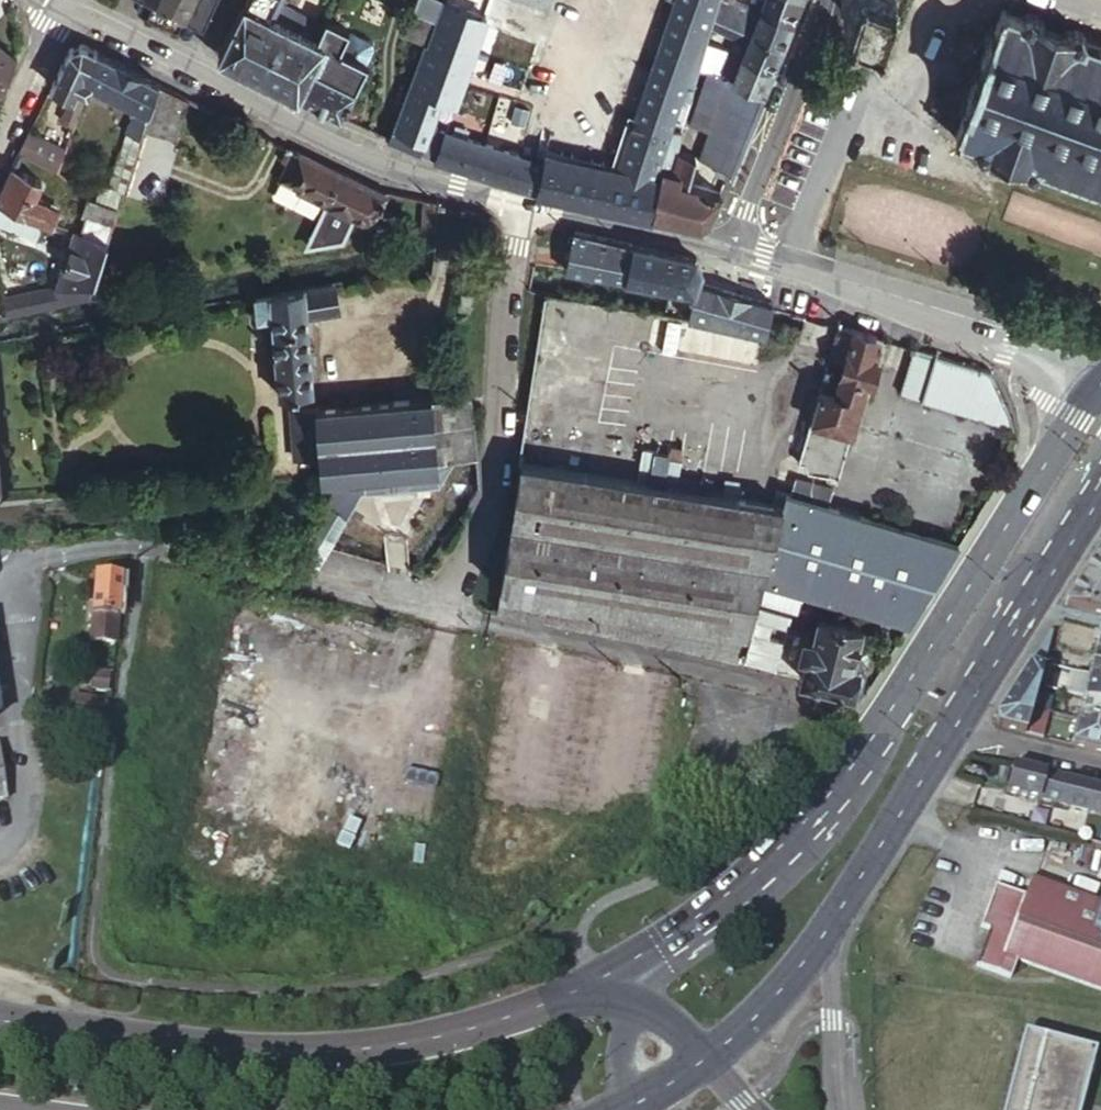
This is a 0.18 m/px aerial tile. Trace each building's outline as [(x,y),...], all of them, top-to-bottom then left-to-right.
[(164,0),(153,0),(147,13),(176,27),(185,10),(164,0)] [(185,10),(201,18),(210,0),(164,0),(185,10)] [(221,55),(299,95),(327,40),(324,38),(307,30),(280,18),(287,6),(290,0),(247,0),(221,55)] [(413,9),(435,18),(442,0),(416,0),(413,9)] [(435,18),(434,22),(462,34),(471,10),(445,0),(442,0),(435,18)] [(471,10),(462,34),(443,84),(436,106),(451,111),(486,11),(475,7),(456,0),(445,0),(471,10)] [(669,15),(709,30),(713,16),(717,7),(718,0),(674,0),(669,15)] [(793,19),(799,4),(801,0),(765,0),(762,8),(793,19)] [(841,2),(845,4),(843,9),(847,11),(849,12),(850,9),(853,8),(854,5),(857,7),(860,2),(867,5),(866,9),(871,12),(869,15),(873,17),(871,21),(875,23),(877,19),(880,20),(883,15),(886,16),(889,11),(884,10),(885,6),(882,4),(884,0),(840,0),(841,2)] [(313,18),(287,6),(280,18),(307,30),(313,18)] [(717,7),(713,16),(723,20),(725,10),(717,7)] [(753,31),(783,42),(790,26),(793,19),(762,8),(756,22),(753,31)] [(1087,39),(1086,33),(1082,32),(1077,32),(1078,30),(1073,28),(1072,31),(1066,29),(1065,28),(1064,28),(1062,30),(1046,24),(1047,21),(1038,18),(1040,16),(1035,14),(1033,16),(1030,12),(1021,15),(1001,8),(989,44),(986,43),(966,97),(970,99),(957,135),(976,143),(977,147),(980,151),(986,150),(985,152),(989,155),(991,151),(997,154),(1000,151),(1016,157),(1017,161),(1024,163),(1023,166),(1029,168),(1030,171),(1039,168),(1040,166),(1100,188),(1100,45),(1087,39)] [(404,33),(426,43),(434,22),(435,18),(413,9),(404,33)] [(753,31),(756,22),(725,10),(723,20),(753,31)] [(651,68),(684,79),(693,82),(697,68),(705,45),(706,39),(709,30),(669,15),(651,68)] [(334,16),(327,32),(330,34),(327,40),(349,51),(355,39),(347,34),(351,25),(334,16)] [(713,16),(709,30),(706,39),(713,42),(722,46),(727,33),(749,41),(753,31),(723,20),(713,16)] [(434,22),(426,43),(415,73),(443,84),(462,34),(434,22)] [(359,30),(351,25),(347,34),(355,39),(359,30)] [(743,54),(773,66),(779,52),(783,42),(753,31),(749,41),(743,54)] [(299,95),(342,116),(369,62),(349,51),(327,40),(299,95)] [(58,68),(79,78),(96,49),(83,42),(68,46),(58,68)] [(96,49),(79,78),(88,82),(98,50),(96,49)] [(721,75),(732,78),(734,79),(743,54),(731,49),(721,75)] [(149,112),(160,82),(98,50),(88,82),(133,105),(149,112)] [(734,79),(763,90),(768,78),(773,66),(743,54),(734,79)] [(88,82),(79,78),(58,68),(50,84),(70,93),(84,99),(88,82)] [(651,68),(636,115),(669,126),(684,79),(651,68)] [(711,71),(711,73),(692,124),(711,131),(732,78),(721,75),(711,71)] [(436,106),(443,84),(415,73),(406,94),(436,106)] [(745,133),(763,90),(734,79),(732,78),(711,131),(708,138),(738,152),(745,133)] [(174,137),(190,97),(160,82),(149,112),(145,125),(174,137)] [(76,124),(84,99),(70,93),(62,118),(76,124)] [(406,94),(390,139),(420,150),(426,134),(436,106),(406,94)] [(141,139),(145,125),(149,112),(133,105),(123,133),(127,135),(141,139)] [(451,111),(436,106),(426,134),(441,139),(446,127),(451,111)] [(636,115),(617,168),(663,181),(664,176),(671,178),(679,151),(677,151),(662,147),(669,126),(636,115)] [(662,147),(677,151),(684,130),(669,126),(662,147)] [(441,139),(436,155),(517,184),(518,183),(518,181),(520,180),(521,178),(523,173),(524,171),(524,168),(524,165),(524,163),(524,161),(523,158),(522,156),(520,152),(446,127),(441,139)] [(18,153),(61,172),(68,150),(28,132),(18,153)] [(426,134),(420,150),(436,155),(441,139),(426,134)] [(127,135),(123,150),(136,154),(141,139),(127,135)] [(701,156),(732,168),(738,152),(708,138),(701,156)] [(111,184),(125,188),(136,154),(123,150),(111,184)] [(679,151),(671,178),(685,182),(693,155),(688,154),(679,151)] [(518,183),(517,184),(528,186),(539,187),(544,160),(520,152),(522,156),(523,158),(524,161),(524,163),(524,165),(524,168),(524,171),(523,173),(521,178),(520,180),(518,181),(518,183)] [(544,160),(539,187),(655,213),(663,181),(617,168),(545,152),(544,160)] [(388,193),(385,191),(312,156),(298,185),(373,222),(388,193)] [(13,164),(0,192),(0,201),(5,204),(25,213),(35,194),(41,179),(13,164)] [(663,181),(655,213),(700,223),(706,221),(710,218),(711,217),(717,204),(721,192),(685,182),(671,178),(664,176),(663,181)] [(35,194),(25,213),(27,214),(34,217),(51,223),(54,215),(50,213),(54,203),(35,194)] [(113,227),(119,209),(90,199),(84,217),(89,219),(113,227)] [(0,201),(0,221),(19,231),(27,214),(25,213),(5,204),(0,201)] [(415,202),(410,232),(433,236),(439,206),(415,202)] [(84,233),(108,240),(113,227),(89,219),(84,233)] [(626,279),(633,242),(576,231),(570,269),(626,279)] [(80,232),(67,269),(96,279),(108,240),(84,233),(80,232)] [(673,287),(698,291),(700,281),(703,268),(696,256),(633,242),(626,279),(673,287)] [(3,295),(8,314),(90,296),(95,281),(96,279),(67,269),(62,284),(3,295)] [(700,281),(698,291),(692,319),(765,333),(773,304),(741,294),(700,281)] [(337,311),(334,283),(271,293),(272,317),(279,391),(291,390),(299,389),(311,389),(306,315),(337,311)] [(692,319),(698,291),(673,287),(668,315),(692,319)] [(271,293),(257,295),(258,317),(272,317),(271,293)] [(788,303),(787,308),(803,313),(803,308),(788,303)] [(873,347),(877,334),(839,322),(830,354),(846,360),(836,392),(827,389),(833,371),(826,367),(798,459),(797,463),(838,474),(866,379),(872,381),(879,359),(876,358),(870,356),(873,347)] [(923,398),(938,352),(915,346),(902,392),(923,398)] [(879,349),(873,347),(870,356),(876,358),(879,349)] [(923,398),(1021,428),(1021,421),(1021,417),(1019,406),(1014,392),(1011,388),(1007,383),(1002,379),(987,371),(950,357),(938,352),(923,398)] [(431,398),(437,466),(464,463),(457,395),(431,398)] [(434,466),(437,466),(431,398),(320,406),(319,403),(316,403),(322,455),(324,478),(384,471),(407,469),(420,467),(434,466)] [(322,455),(316,403),(313,404),(291,406),(296,457),(322,455)] [(987,468),(996,436),(971,429),(961,460),(987,468)] [(504,574),(505,574),(501,612),(554,622),(620,635),(684,647),(703,651),(736,659),(781,502),(783,495),(740,489),(739,491),(737,490),(675,481),(589,469),(570,466),(521,458),(504,574)] [(434,466),(437,466),(434,466),(420,467),(422,488),(436,487),(434,466)] [(420,467),(407,469),(409,489),(422,488),(420,467)] [(407,469),(384,471),(386,492),(409,489),(407,469)] [(911,620),(961,538),(830,501),(789,489),(788,492),(763,578),(827,597),(911,620)] [(1100,594),(1100,549),(1079,583),(1100,594)] [(120,577),(96,575),(90,640),(114,642),(120,577)] [(1100,614),(1100,594),(1079,583),(1065,605),(1100,614)] [(781,605),(757,598),(739,660),(764,667),(781,605)] [(800,675),(851,688),(853,684),(856,685),(861,682),(864,668),(861,663),(857,662),(858,658),(852,656),(860,625),(818,614),(817,614),(815,626),(806,624),(799,648),(806,651),(800,675)] [(1054,630),(1050,627),(995,715),(998,727),(1024,733),(1032,707),(1038,685),(1054,630)] [(1088,675),(1100,678),(1100,654),(1095,653),(1088,675)] [(576,659),(564,657),(560,675),(573,677),(576,659)] [(1082,696),(1100,701),(1100,678),(1088,675),(1082,696)] [(72,715),(103,718),(106,699),(74,695),(72,715)] [(1050,712),(1054,713),(1057,700),(1038,696),(1035,708),(1050,712)] [(1076,718),(1100,724),(1100,701),(1082,696),(1076,718)] [(1035,708),(1028,734),(1043,738),(1050,712),(1035,708)] [(1100,752),(1100,724),(1076,718),(1069,744),(1100,752)] [(10,793),(0,742),(0,795),(10,793)] [(1045,771),(1012,762),(1005,791),(1037,799),(1045,771)] [(1045,771),(1037,799),(1100,815),(1100,785),(1045,771)] [(1034,879),(1027,898),(996,887),(982,929),(990,931),(978,967),(1012,979),(1018,962),(1100,991),(1100,902),(1034,879)] [(1095,1049),(1028,1030),(1005,1109),(1077,1109),(1095,1049)]
